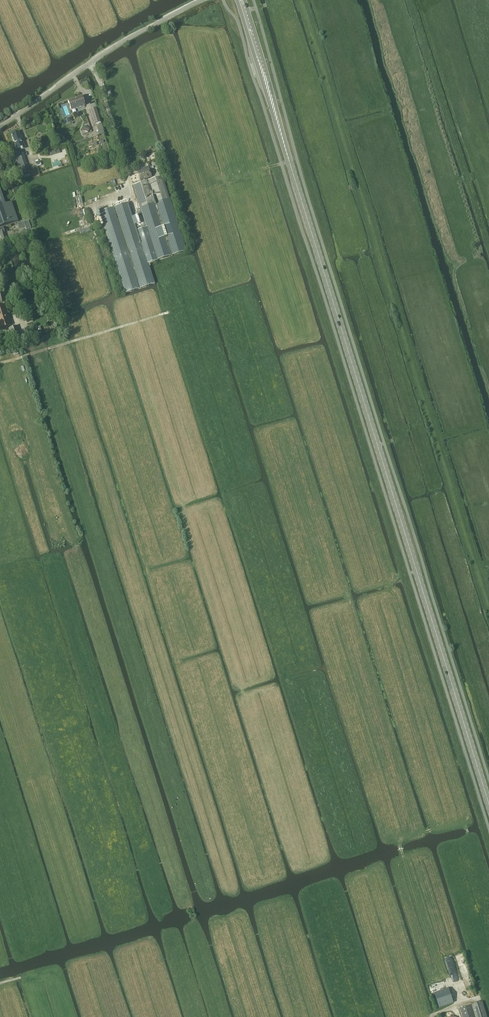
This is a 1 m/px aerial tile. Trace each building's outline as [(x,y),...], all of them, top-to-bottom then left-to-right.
[(71,110),(85,105),(82,96),(68,101),(71,110)] [(94,125),(101,123),(97,109),(90,111),(94,125)] [(19,132),(12,134),(17,149),(19,148),(23,147),(25,146),(21,136),(20,136),(19,132)] [(24,149),(23,147),(19,148),(20,150),(13,153),(19,173),(29,170),(22,149),(24,149)] [(144,168),(145,170),(138,172),(140,180),(151,177),(148,167),(144,168)] [(133,186),(133,187),(142,214),(133,217),(128,203),(99,212),(125,293),(154,284),(148,263),(186,251),(162,176),(133,186)] [(5,205),(0,189),(0,228),(18,222),(11,202),(5,205)] [(10,321),(9,317),(7,317),(3,305),(0,306),(0,329),(10,326),(9,322),(10,321)] [(17,326),(8,329),(13,342),(22,339),(17,326)] [(440,1007),(453,1003),(448,988),(435,993),(440,1007)] [(482,1002),(460,1009),(463,1016),(487,1016),(482,1002)]
